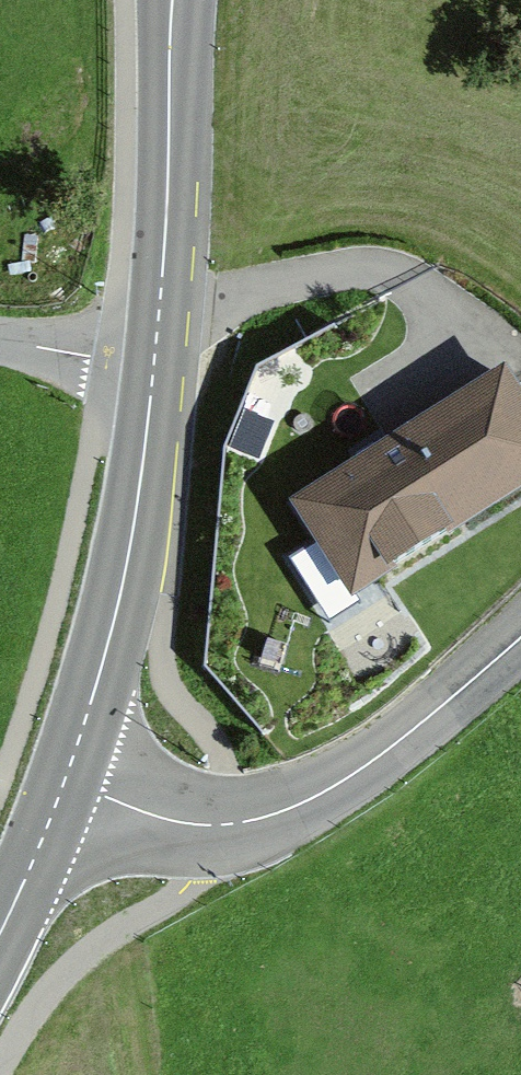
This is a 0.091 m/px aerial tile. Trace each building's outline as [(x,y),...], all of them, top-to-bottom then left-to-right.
[(298,506),(353,592),(520,486),(520,407),(502,377),(298,506)]
